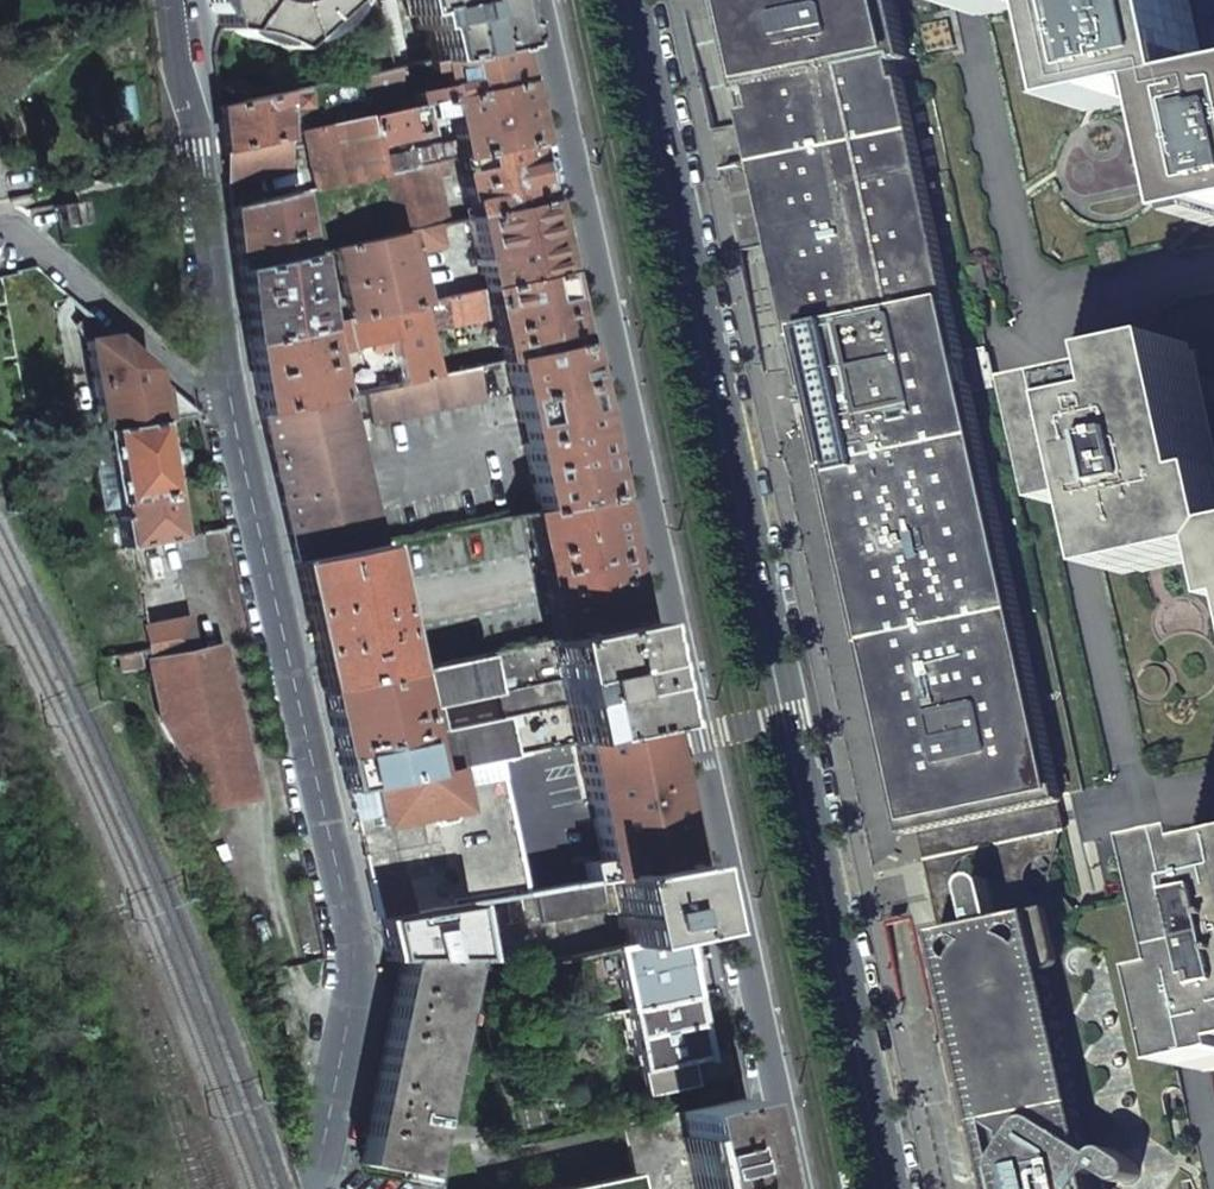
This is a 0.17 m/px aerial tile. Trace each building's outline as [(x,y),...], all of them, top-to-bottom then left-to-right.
[(216,14),(219,29),(234,31),(239,34),(255,40),(262,42),(270,42),(284,49),(295,38),(306,34),(316,27),(317,26),(320,24),(327,17),(329,13),(331,12),(337,2),(338,0),(209,0),(216,14)] [(393,69),(397,68),(407,66),(393,0),(391,0),(378,3),(393,69)] [(509,44),(502,11),(500,0),(402,0),(406,17),(416,15),(419,30),(423,29),(431,61),(509,44)] [(761,102),(765,121),(826,401),(891,700),(920,830),(1059,798),(1059,797),(1084,792),(995,380),(968,385),(963,362),(991,356),(931,85),(904,91),(898,65),(911,61),(898,0),(739,0),(761,102)] [(987,17),(1065,0),(983,0),(987,17)] [(1097,112),(1184,93),(1210,88),(1191,0),(1072,0),(1097,112)] [(442,100),(517,82),(515,73),(509,44),(431,61),(420,63),(422,72),(435,69),(439,86),(409,93),(412,107),(442,100)] [(393,69),(359,76),(364,96),(401,87),(397,68),(393,69)] [(454,158),(530,141),(523,112),(517,82),(442,100),(447,124),(449,134),(454,158)] [(1184,93),(1212,224),(1213,224),(1213,87),(1210,88),(1184,93)] [(223,153),(281,140),(277,107),(281,106),(288,109),(291,109),(294,107),(297,103),(294,91),(217,108),(218,117),(223,153)] [(431,132),(447,124),(442,100),(412,107),(367,118),(374,150),(381,149),(379,143),(431,132)] [(292,194),(381,175),(377,159),(374,150),(367,118),(366,116),(300,131),(311,175),(287,180),(291,194),(292,194)] [(445,161),(454,158),(449,134),(412,143),(413,151),(377,159),(381,175),(388,173),(445,161)] [(226,184),(284,171),(281,140),(223,153),(226,184)] [(467,219),(544,202),(541,189),(530,141),(454,158),(467,219)] [(437,226),(449,224),(439,179),(449,177),(445,161),(388,173),(401,234),(437,226)] [(237,271),(304,257),(292,194),(291,194),(230,210),(233,240),(237,271)] [(76,200),(53,205),(57,228),(81,224),(76,200)] [(544,202),(467,219),(480,277),(483,290),(559,273),(556,261),(544,202)] [(437,226),(404,234),(407,249),(413,253),(439,247),(442,244),(437,226)] [(407,249),(404,234),(333,250),(348,320),(419,305),(407,249)] [(246,343),(314,328),(304,257),(237,271),(242,307),(246,343)] [(505,360),(574,345),(571,330),(559,273),(483,290),(490,318),(499,361),(505,360)] [(424,332),(490,318),(483,290),(419,305),(424,332)] [(397,384),(434,375),(424,332),(419,305),(348,320),(329,325),(335,353),(341,354),(388,342),(397,384)] [(154,422),(198,415),(142,365),(85,315),(77,328),(85,342),(99,432),(154,422)] [(259,414),(329,399),(314,328),(246,343),(252,379),(259,414)] [(578,364),(574,345),(505,360),(538,511),(607,496),(591,420),(578,364)] [(1066,399),(1091,513),(1123,506),(1137,569),(1213,553),(1213,453),(1193,354),(1135,367),(1138,383),(1066,399)] [(367,390),(374,424),(483,400),(477,366),(434,375),(397,384),(387,386),(367,390)] [(367,390),(387,386),(382,368),(345,375),(349,394),(367,390)] [(329,399),(259,414),(276,489),(293,564),(375,546),(341,396),(329,399)] [(131,551),(175,541),(154,422),(99,432),(120,554),(131,551)] [(621,558),(607,496),(538,511),(525,514),(553,640),(635,622),(621,558)] [(146,648),(193,638),(175,541),(131,551),(146,648)] [(307,628),(322,692),(403,674),(417,671),(409,633),(388,543),(375,546),(293,564),(307,628)] [(576,744),(657,726),(645,672),(635,622),(553,640),(484,655),(508,757),(576,744)] [(207,807),(253,796),(217,634),(193,638),(146,648),(161,723),(207,807)] [(403,674),(426,774),(491,760),(508,757),(484,655),(417,671),(403,674)] [(334,741),(346,791),(426,774),(403,674),(322,692),(334,741)] [(552,876),(554,888),(609,878),(687,865),(672,796),(657,726),(576,744),(600,860),(551,869),(552,876)] [(461,904),(519,894),(517,882),(491,760),(426,774),(346,791),(360,855),(375,919),(461,904)] [(1190,849),(1213,959),(1213,844),(1190,849)] [(677,934),(701,929),(699,922),(687,865),(609,878),(617,912),(624,946),(677,934)] [(519,894),(535,891),(554,888),(552,876),(517,882),(519,894)] [(604,915),(617,912),(609,878),(554,888),(535,891),(541,923),(604,912),(604,915)] [(461,904),(375,919),(382,952),(384,959),(396,959),(458,958),(471,958),(461,904)] [(1042,927),(949,947),(988,1129),(1081,1109),(1042,927)] [(625,1010),(689,995),(677,934),(624,946),(612,949),(625,1010)] [(359,1164),(419,1176),(458,958),(396,959),(359,1164)] [(1194,978),(1213,1072),(1213,974),(1194,978)] [(637,1068),(702,1054),(689,995),(625,1010),(637,1068)] [(643,1094),(732,1075),(727,1049),(702,1054),(637,1068),(643,1094)] [(757,1186),(752,1166),(738,1100),(677,1113),(694,1188),(757,1188),(757,1186)] [(988,1129),(991,1142),(1001,1188),(1099,1188),(1097,1178),(1102,1170),(1124,1183),(1131,1185),(1139,1180),(1141,1173),(1138,1166),(1116,1150),(1108,1150),(1102,1157),(1090,1149),(1081,1109),(988,1129)] [(677,1113),(619,1125),(630,1173),(634,1188),(694,1188),(677,1113)] [(630,1173),(556,1188),(634,1188),(630,1173)]
